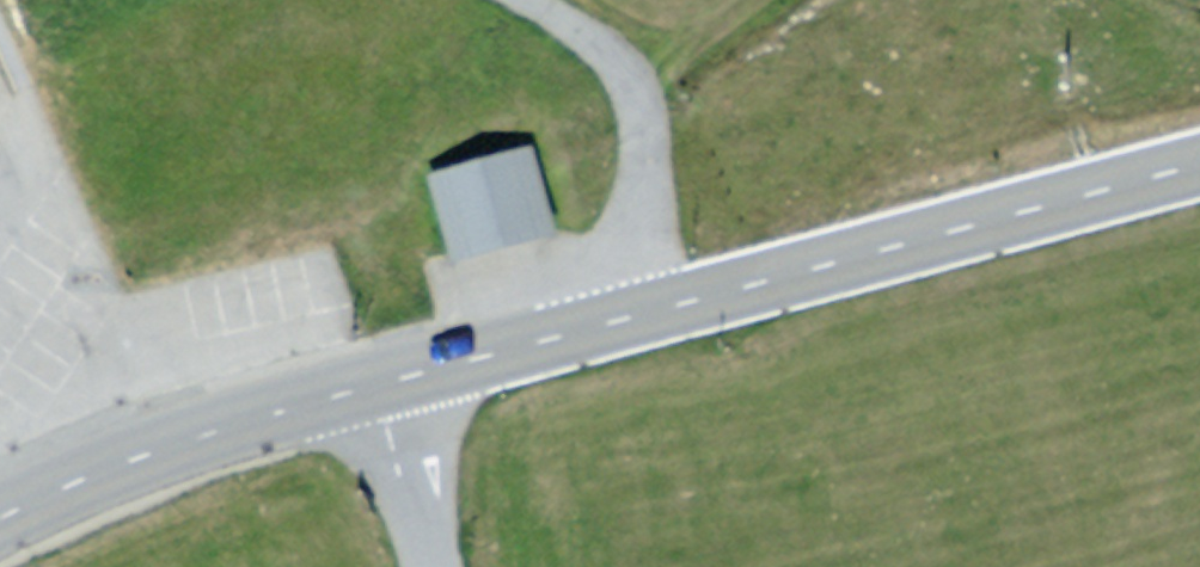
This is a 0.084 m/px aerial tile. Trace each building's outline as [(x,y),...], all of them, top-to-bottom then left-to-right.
[(529,148),(442,171),(464,250),(551,226),(529,148)]
